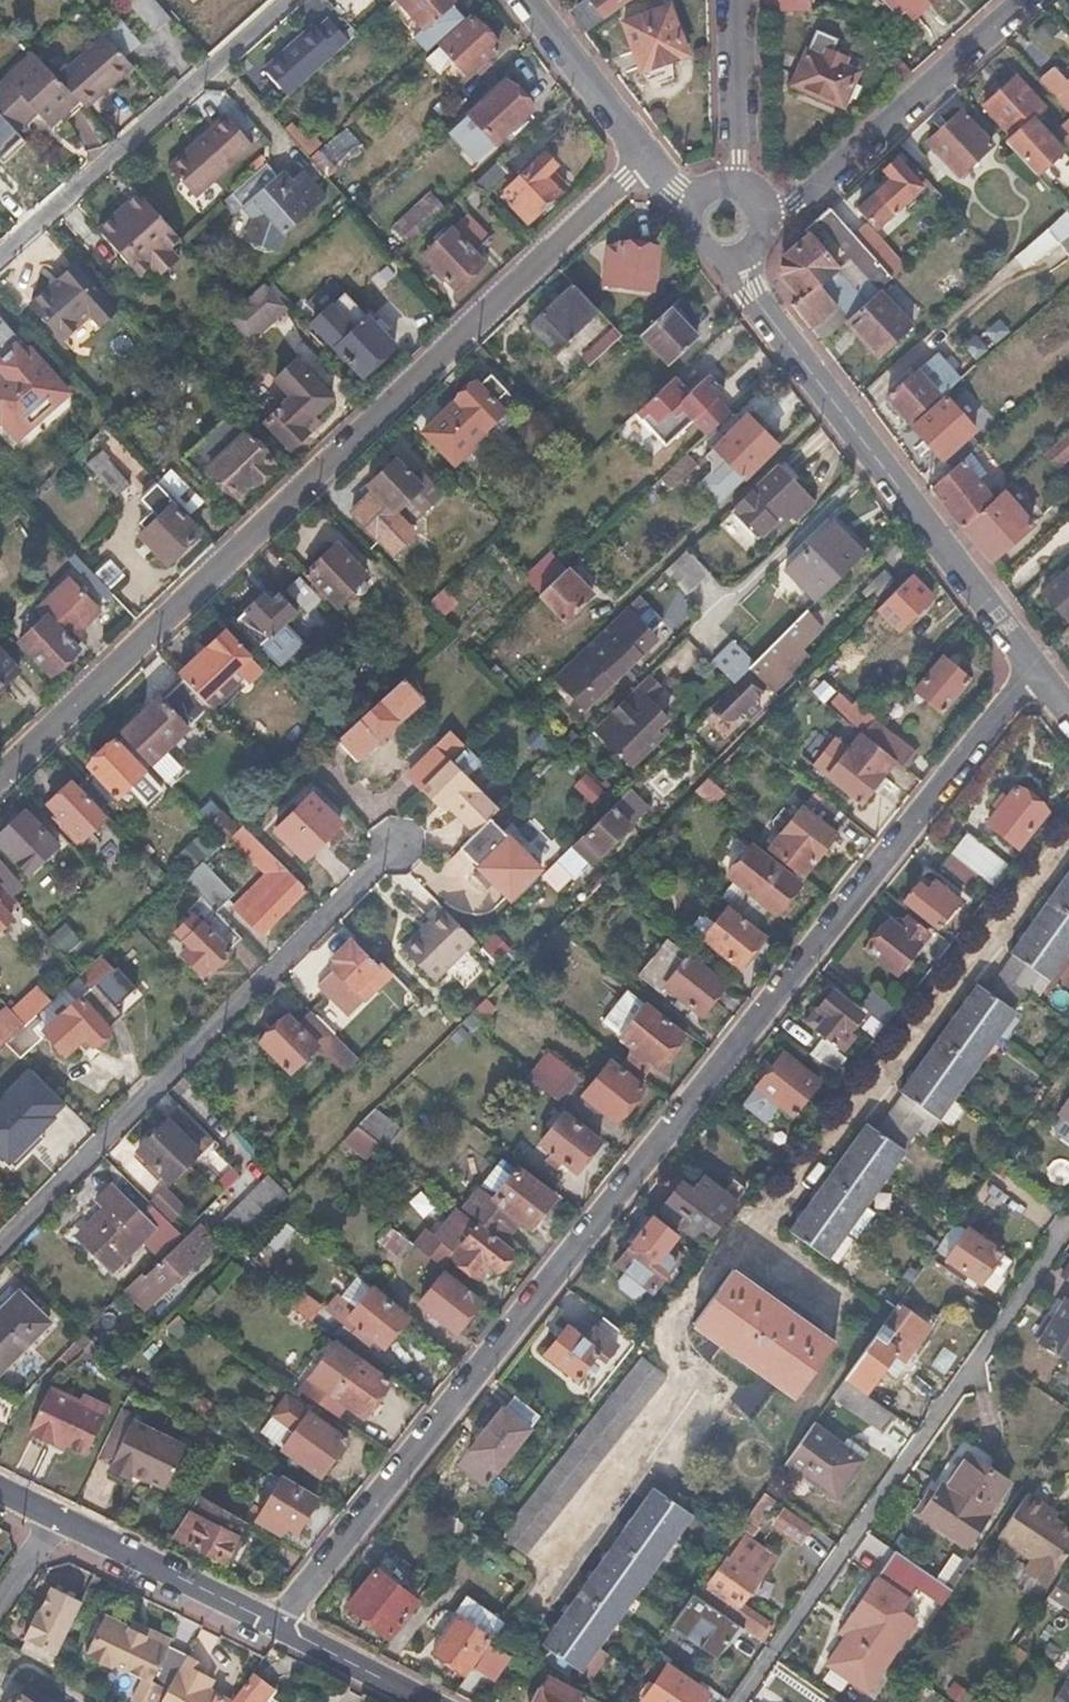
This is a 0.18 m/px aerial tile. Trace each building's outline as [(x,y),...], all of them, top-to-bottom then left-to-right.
[(128,3),(156,34),(173,20),(155,0),(131,0),(128,3)] [(423,29),(413,37),(426,52),(465,18),(452,4),(453,2),(451,0),(397,0),(423,29)] [(570,13),(585,33),(624,0),(584,0),(570,13)] [(764,11),(810,10),(810,0),(764,0),(764,11)] [(899,16),(907,9),(913,15),(931,0),(885,0),(899,16)] [(669,2),(623,22),(641,71),(687,50),(669,2)] [(281,96),(348,42),(323,12),(257,66),(281,96)] [(503,52),(476,22),(443,51),(469,81),(503,52)] [(838,40),(816,30),(795,78),(825,90),(822,96),(844,105),(858,73),(843,67),(847,58),(832,52),(838,40)] [(132,63),(105,33),(56,77),(77,100),(84,107),(132,63)] [(0,83),(0,112),(16,129),(37,111),(50,125),(77,100),(56,77),(34,53),(0,83)] [(1042,75),(1068,107),(1068,80),(1066,82),(1053,66),(1042,75)] [(1015,73),(981,102),(1009,134),(1003,139),(1033,173),(1060,150),(1030,116),(1043,105),(1015,73)] [(530,109),(504,80),(467,114),(494,142),(530,109)] [(961,112),(928,143),(957,175),(990,144),(961,112)] [(250,142),(223,113),(168,164),(194,193),(250,142)] [(1061,126),(1068,135),(1068,119),(1061,126)] [(529,161),(532,164),(498,196),(509,207),(512,204),(528,221),(564,187),(550,172),(556,166),(541,150),(529,161)] [(882,171),(890,180),(857,210),(874,229),(926,180),(909,162),(904,167),(896,159),(882,171)] [(509,176),(498,163),(475,184),(486,197),(509,176)] [(274,175),(263,164),(222,201),(234,213),(242,206),(252,217),(245,241),(274,250),(279,237),(322,197),(299,172),(289,181),(279,170),(274,175)] [(140,192),(128,203),(137,214),(150,203),(140,192)] [(391,228),(408,247),(447,211),(429,192),(391,228)] [(128,203),(96,230),(129,268),(142,257),(150,267),(160,278),(179,262),(168,251),(181,239),(150,203),(137,214),(128,203)] [(830,207),(817,219),(877,290),(892,277),(854,234),(830,207)] [(1068,256),(1068,214),(1067,212),(1015,258),(1026,271),(1058,243),(1068,256)] [(488,240),(464,215),(421,255),(453,289),(482,262),(473,253),(488,240)] [(866,224),(854,234),(892,277),(903,266),(866,224)] [(781,274),(801,298),(791,306),(820,344),(845,320),(866,301),(855,287),(837,304),(816,281),(834,264),(829,259),(819,247),(810,236),(784,256),(781,274)] [(618,258),(605,257),(603,287),(652,291),(655,248),(618,246),(618,258)] [(150,267),(142,257),(129,268),(138,278),(150,267)] [(402,271),(392,260),(372,279),(382,290),(402,271)] [(115,308),(73,262),(30,304),(61,339),(88,315),(96,325),(115,308)] [(860,282),(855,287),(866,301),(871,296),(860,282)] [(240,304),(227,316),(250,340),(286,307),(263,283),(240,304)] [(598,313),(571,285),(525,330),(552,357),(598,313)] [(871,296),(866,301),(845,320),(880,358),(913,329),(877,290),(871,296)] [(669,308),(640,334),(668,364),(696,337),(669,308)] [(395,345),(368,317),(335,348),(362,376),(395,345)] [(0,318),(0,369),(4,373),(0,376),(0,386),(1,387),(0,387),(0,419),(16,437),(37,418),(32,412),(60,386),(0,318)] [(948,359),(938,368),(953,385),(963,376),(948,359)] [(272,381),(288,398),(262,423),(262,426),(256,432),(280,458),(305,434),(299,427),(329,398),(293,361),(272,381)] [(937,392),(917,370),(887,398),(907,420),(937,392)] [(692,393),(676,377),(637,413),(666,445),(691,421),(716,398),(724,391),(711,376),(692,393)] [(454,403),(460,409),(446,422),(441,417),(427,430),(455,461),(516,405),(490,377),(478,388),(474,384),(454,403)] [(66,393),(60,386),(32,412),(37,418),(66,393)] [(729,413),(716,398),(691,421),(705,436),(729,413)] [(945,398),(914,427),(943,459),(974,431),(945,398)] [(777,447),(750,419),(707,460),(710,463),(708,474),(696,485),(715,507),(777,447)] [(1043,454),(1054,466),(1054,467),(1068,454),(1068,431),(1043,454)] [(217,453),(221,457),(207,470),(232,497),(246,484),(250,488),(273,466),(244,435),(238,441),(234,437),(217,453)] [(970,452),(930,488),(961,529),(963,527),(995,498),(978,479),(987,471),(970,452)] [(1054,466),(1043,454),(1013,482),(1023,494),(1054,466)] [(104,462),(91,475),(115,499),(128,487),(104,462)] [(367,489),(372,493),(351,514),(391,554),(412,534),(394,516),(428,483),(415,470),(409,476),(395,462),(367,489)] [(745,498),(751,504),(741,514),(767,541),(794,515),(797,519),(813,503),(778,466),(745,498)] [(679,482),(669,471),(650,489),(661,500),(679,482)] [(174,481),(163,492),(174,504),(183,512),(194,501),(174,481)] [(140,501),(158,519),(140,537),(167,565),(198,535),(171,507),(174,504),(163,492),(156,485),(140,501)] [(1003,491),(995,498),(963,527),(992,560),(1032,524),(1003,491)] [(863,555),(833,523),(785,570),(815,602),(863,555)] [(336,546),(301,579),(323,601),(327,596),(339,608),(355,593),(352,590),(366,577),(336,546)] [(687,550),(676,561),(665,572),(688,596),(699,585),(710,574),(687,550)] [(566,569),(539,595),(564,621),(591,595),(566,569)] [(1044,591),(1068,621),(1068,570),(1044,591)] [(930,598),(910,577),(877,609),(898,631),(930,598)] [(38,609),(45,616),(18,641),(49,675),(77,648),(75,645),(70,640),(80,631),(102,612),(72,579),(38,609)] [(301,579),(287,592),(308,615),(323,601),(301,579)] [(801,616),(778,593),(756,615),(779,638),(801,616)] [(663,618),(640,595),(597,636),(567,665),(554,677),(585,709),(598,696),(628,668),(658,639),(650,631),(663,618)] [(270,604),(262,596),(234,623),(260,649),(295,615),(278,597),(270,604)] [(801,616),(779,638),(749,668),(768,687),(771,690),(805,655),(798,648),(818,628),(804,613),(801,616)] [(85,637),(80,631),(70,640),(75,645),(85,637)] [(248,658),(225,633),(179,676),(184,682),(203,701),(232,673),(245,688),(261,673),(248,658)] [(260,650),(251,659),(267,676),(277,667),(260,650)] [(0,655),(0,690),(17,673),(0,655)] [(968,680),(943,660),(915,693),(938,714),(954,696),(968,680)] [(768,687),(749,668),(707,710),(719,722),(732,720),(740,712),(746,719),(759,707),(754,702),(768,687)] [(203,701),(184,682),(161,703),(187,731),(210,709),(203,701)] [(638,686),(595,728),(633,765),(662,736),(648,721),(660,709),(638,686)] [(413,709),(394,690),(343,736),(338,741),(356,761),(413,709)] [(161,703),(158,701),(120,737),(122,739),(149,767),(187,731),(161,703)] [(859,735),(862,737),(893,761),(901,768),(913,752),(873,720),(859,735)] [(450,732),(403,776),(417,791),(421,788),(463,748),(464,747),(450,732)] [(893,761),(862,737),(850,752),(829,780),(858,804),(893,761)] [(116,745),(114,742),(87,768),(93,775),(79,788),(101,812),(116,798),(118,800),(128,790),(146,808),(163,792),(145,774),(151,769),(149,767),(122,739),(116,745)] [(850,752),(833,739),(811,767),(829,780),(850,752)] [(439,807),(444,802),(474,834),(488,820),(497,811),(462,777),(476,762),(463,748),(421,788),(439,807)] [(706,780),(693,793),(711,807),(722,795),(706,780)] [(73,782),(48,806),(66,824),(62,828),(78,846),(108,819),(101,812),(79,788),(73,782)] [(1046,812),(1016,788),(987,824),(1016,850),(1046,812)] [(847,820),(814,793),(766,852),(800,879),(847,820)] [(341,826),(311,796),(277,831),(306,859),(341,826)] [(32,806),(0,836),(0,847),(27,876),(57,848),(42,833),(50,826),(32,806)] [(628,826),(611,809),(576,844),(574,842),(558,857),(578,877),(628,826)] [(474,834),(459,848),(509,898),(538,870),(488,820),(474,834)] [(231,839),(266,875),(235,907),(262,935),(308,890),(244,827),(231,839)] [(966,836),(950,854),(976,875),(995,890),(1009,871),(966,836)] [(950,854),(938,869),(965,889),(976,875),(950,854)] [(799,886),(762,858),(726,904),(762,934),(799,886)] [(204,864),(185,882),(206,903),(217,914),(235,896),(204,864)] [(2,888),(11,880),(0,867),(0,886),(2,888)] [(865,1129),(789,1235),(827,1263),(828,1261),(845,1238),(846,1236),(866,1209),(904,1156),(901,1153),(929,1116),(938,1123),(1017,1014),(1013,1011),(1040,974),(1050,981),(1068,953),(1068,871),(1010,953),(1013,955),(986,992),(977,985),(899,1094),(903,1097),(875,1136),(865,1129)] [(920,885),(905,903),(937,929),(959,902),(934,883),(927,891),(920,885)] [(12,920),(8,916),(18,907),(4,891),(0,895),(0,931),(12,920)] [(198,921),(182,937),(197,952),(188,960),(202,974),(210,965),(213,968),(242,939),(217,914),(206,903),(193,916),(198,921)] [(474,941),(444,910),(405,949),(435,980),(469,947),(474,941)] [(760,938),(726,910),(702,940),(736,969),(760,938)] [(900,932),(890,923),(867,951),(898,976),(930,937),(909,920),(900,932)] [(332,968),(316,984),(347,1015),(391,973),(382,963),(377,967),(350,940),(327,963),(332,968)] [(666,940),(637,977),(664,999),(669,992),(699,1016),(723,986),(666,940)] [(51,1004),(38,1016),(49,1028),(44,1032),(66,1055),(86,1037),(95,1047),(112,1032),(108,1028),(123,1015),(115,1006),(135,988),(115,967),(69,1008),(59,997),(51,1004)] [(51,1004),(39,991),(12,1016),(24,1029),(38,1016),(51,1004)] [(870,991),(858,1006),(885,1029),(897,1013),(870,991)] [(599,1022),(618,1037),(642,1007),(624,992),(599,1022)] [(826,1016),(816,1029),(826,1037),(809,1058),(834,1078),(842,1067),(851,1056),(843,1050),(853,1038),(848,1034),(863,1016),(833,992),(819,1010),(826,1016)] [(618,1037),(617,1037),(630,1048),(628,1051),(642,1062),(645,1059),(653,1066),(657,1069),(682,1038),(642,1006),(642,1007),(618,1037)] [(6,1010),(0,1016),(0,1051),(8,1044),(24,1029),(12,1016),(6,1010)] [(286,1016),(262,1041),(292,1070),(316,1045),(345,1073),(359,1058),(310,1010),(296,1025),(286,1016)] [(572,1072),(545,1049),(523,1075),(551,1098),(572,1072)] [(628,1051),(616,1065),(639,1084),(653,1066),(645,1059),(642,1062),(628,1051)] [(784,1055),(742,1107),(764,1125),(778,1108),(790,1118),(818,1083),(784,1055)] [(641,1089),(609,1063),(581,1097),(613,1123),(641,1089)] [(32,1076),(0,1107),(0,1171),(5,1177),(36,1145),(71,1110),(32,1076)] [(1059,1118),(1068,1124),(1068,1104),(1059,1118)] [(209,1133),(183,1107),(139,1152),(148,1161),(142,1167),(157,1182),(164,1176),(169,1182),(199,1152),(195,1147),(209,1133)] [(374,1111),(358,1127),(380,1145),(385,1150),(400,1132),(374,1111)] [(561,1115),(538,1144),(574,1174),(598,1144),(561,1115)] [(358,1127),(343,1142),(367,1161),(380,1145),(358,1127)] [(763,1132),(751,1147),(776,1167),(788,1152),(763,1132)] [(514,1173),(500,1161),(460,1211),(501,1244),(519,1221),(530,1230),(554,1200),(516,1170),(514,1173)] [(283,1189),(270,1176),(223,1224),(243,1243),(276,1210),(290,1196),(283,1189)] [(692,1193),(681,1185),(658,1214),(708,1254),(717,1242),(709,1236),(746,1193),(733,1182),(724,1195),(704,1178),(692,1193)] [(164,1186),(150,1201),(152,1204),(171,1223),(187,1208),(164,1186)] [(97,1200),(105,1208),(77,1237),(110,1269),(151,1229),(170,1247),(183,1234),(171,1223),(152,1204),(141,1216),(111,1187),(97,1200)] [(866,1209),(846,1236),(856,1243),(875,1216),(866,1209)] [(434,1238),(426,1232),(414,1247),(440,1268),(452,1253),(455,1255),(452,1259),(477,1279),(487,1266),(496,1274),(510,1256),(455,1212),(434,1238)] [(689,1249),(653,1220),(616,1266),(653,1295),(689,1249)] [(215,1240),(199,1225),(148,1277),(144,1273),(126,1290),(145,1309),(215,1240)] [(979,1236),(966,1227),(945,1257),(979,1281),(988,1268),(999,1275),(1010,1259),(999,1252),(1000,1251),(997,1249),(979,1236)] [(391,1228),(382,1238),(406,1257),(414,1247),(391,1228)] [(983,1231),(979,1236),(997,1249),(1000,1244),(983,1231)] [(854,1244),(845,1238),(828,1261),(837,1268),(854,1244)] [(732,1275),(691,1329),(793,1402),(833,1347),(732,1275)] [(443,1276),(419,1305),(456,1335),(479,1305),(443,1276)] [(404,1317),(371,1290),(348,1319),(358,1327),(354,1333),(369,1344),(373,1339),(383,1346),(405,1318),(404,1317)] [(292,1292),(285,1302),(292,1307),(309,1320),(316,1310),(292,1292)] [(17,1294),(0,1311),(0,1370),(46,1323),(17,1294)] [(1066,1304),(1041,1342),(1068,1361),(1068,1303),(1068,1305),(1066,1304)] [(909,1312),(898,1305),(844,1381),(867,1397),(876,1384),(873,1382),(893,1354),(895,1351),(885,1345),(909,1312)] [(930,1327),(909,1312),(885,1345),(895,1351),(893,1354),(905,1363),(930,1327)] [(567,1328),(545,1355),(576,1380),(579,1376),(585,1381),(592,1372),(605,1382),(635,1345),(604,1320),(585,1343),(567,1328)] [(345,1405),(362,1417),(387,1384),(354,1359),(333,1343),(297,1391),(335,1417),(345,1405)] [(665,1379),(641,1360),(500,1539),(524,1558),(665,1379)] [(844,1381),(832,1398),(887,1437),(899,1420),(867,1397),(844,1381)] [(84,1406),(48,1389),(29,1430),(32,1431),(30,1435),(61,1450),(63,1447),(83,1456),(105,1410),(86,1401),(84,1406)] [(286,1397),(258,1435),(318,1479),(346,1441),(286,1397)] [(540,1417),(514,1397),(470,1453),(496,1473),(540,1417)] [(133,1419),(121,1413),(97,1464),(162,1495),(184,1450),(131,1424),(133,1419)] [(862,1461),(813,1425),(786,1463),(835,1498),(862,1461)] [(933,1484),(937,1487),(919,1514),(965,1546),(1008,1485),(988,1471),(995,1461),(964,1439),(933,1484)] [(315,1500),(281,1480),(252,1527),(276,1542),(284,1528),(295,1534),(315,1500)] [(692,1514),(655,1487),(543,1644),(579,1672),(692,1514)] [(246,1523),(199,1497),(174,1538),(224,1564),(246,1523)] [(1027,1498),(998,1541),(1030,1563),(1022,1575),(1044,1590),(1068,1552),(1068,1533),(1052,1522),(1043,1516),(1046,1511),(1027,1498)] [(782,1509),(769,1529),(800,1549),(813,1530),(782,1509)] [(1046,1511),(1043,1516),(1052,1522),(1056,1517),(1046,1511)] [(717,1560),(725,1566),(700,1598),(715,1609),(759,1639),(769,1624),(741,1604),(774,1557),(744,1537),(742,1540),(735,1535),(717,1560)] [(951,1593),(893,1551),(837,1633),(846,1640),(828,1665),(867,1693),(915,1625),(899,1614),(915,1590),(941,1607),(951,1593)] [(375,1569),(378,1571),(349,1606),(388,1638),(416,1603),(401,1590),(412,1575),(387,1555),(375,1569)] [(1048,1597),(1068,1611),(1068,1584),(1061,1579),(1048,1597)] [(700,1598),(694,1593),(675,1620),(697,1635),(715,1609),(700,1598)] [(80,1604),(60,1594),(33,1647),(55,1658),(80,1604)] [(453,1614),(459,1619),(433,1654),(462,1675),(487,1640),(492,1643),(506,1623),(467,1596),(453,1614)] [(81,1656),(107,1670),(108,1667),(138,1682),(128,1701),(131,1701),(160,1701),(162,1698),(185,1656),(168,1648),(127,1627),(102,1615),(81,1656)] [(131,1621),(127,1627),(168,1648),(172,1641),(131,1621)] [(185,1656),(162,1698),(168,1701),(231,1701),(232,1701),(194,1682),(203,1665),(185,1656)] [(644,1701),(701,1701),(708,1693),(668,1665),(642,1701),(644,1701)] [(533,1701),(578,1701),(583,1693),(547,1675),(533,1701)] [(251,1676),(232,1701),(231,1701),(271,1701),(260,1694),(265,1687),(251,1676)] [(1068,1683),(1055,1701),(1068,1701),(1068,1684),(1068,1683)] [(43,1700),(28,1689),(21,1699),(17,1696),(13,1701),(41,1701),(43,1700)] [(761,1689),(752,1701),(780,1701),(761,1689)]
